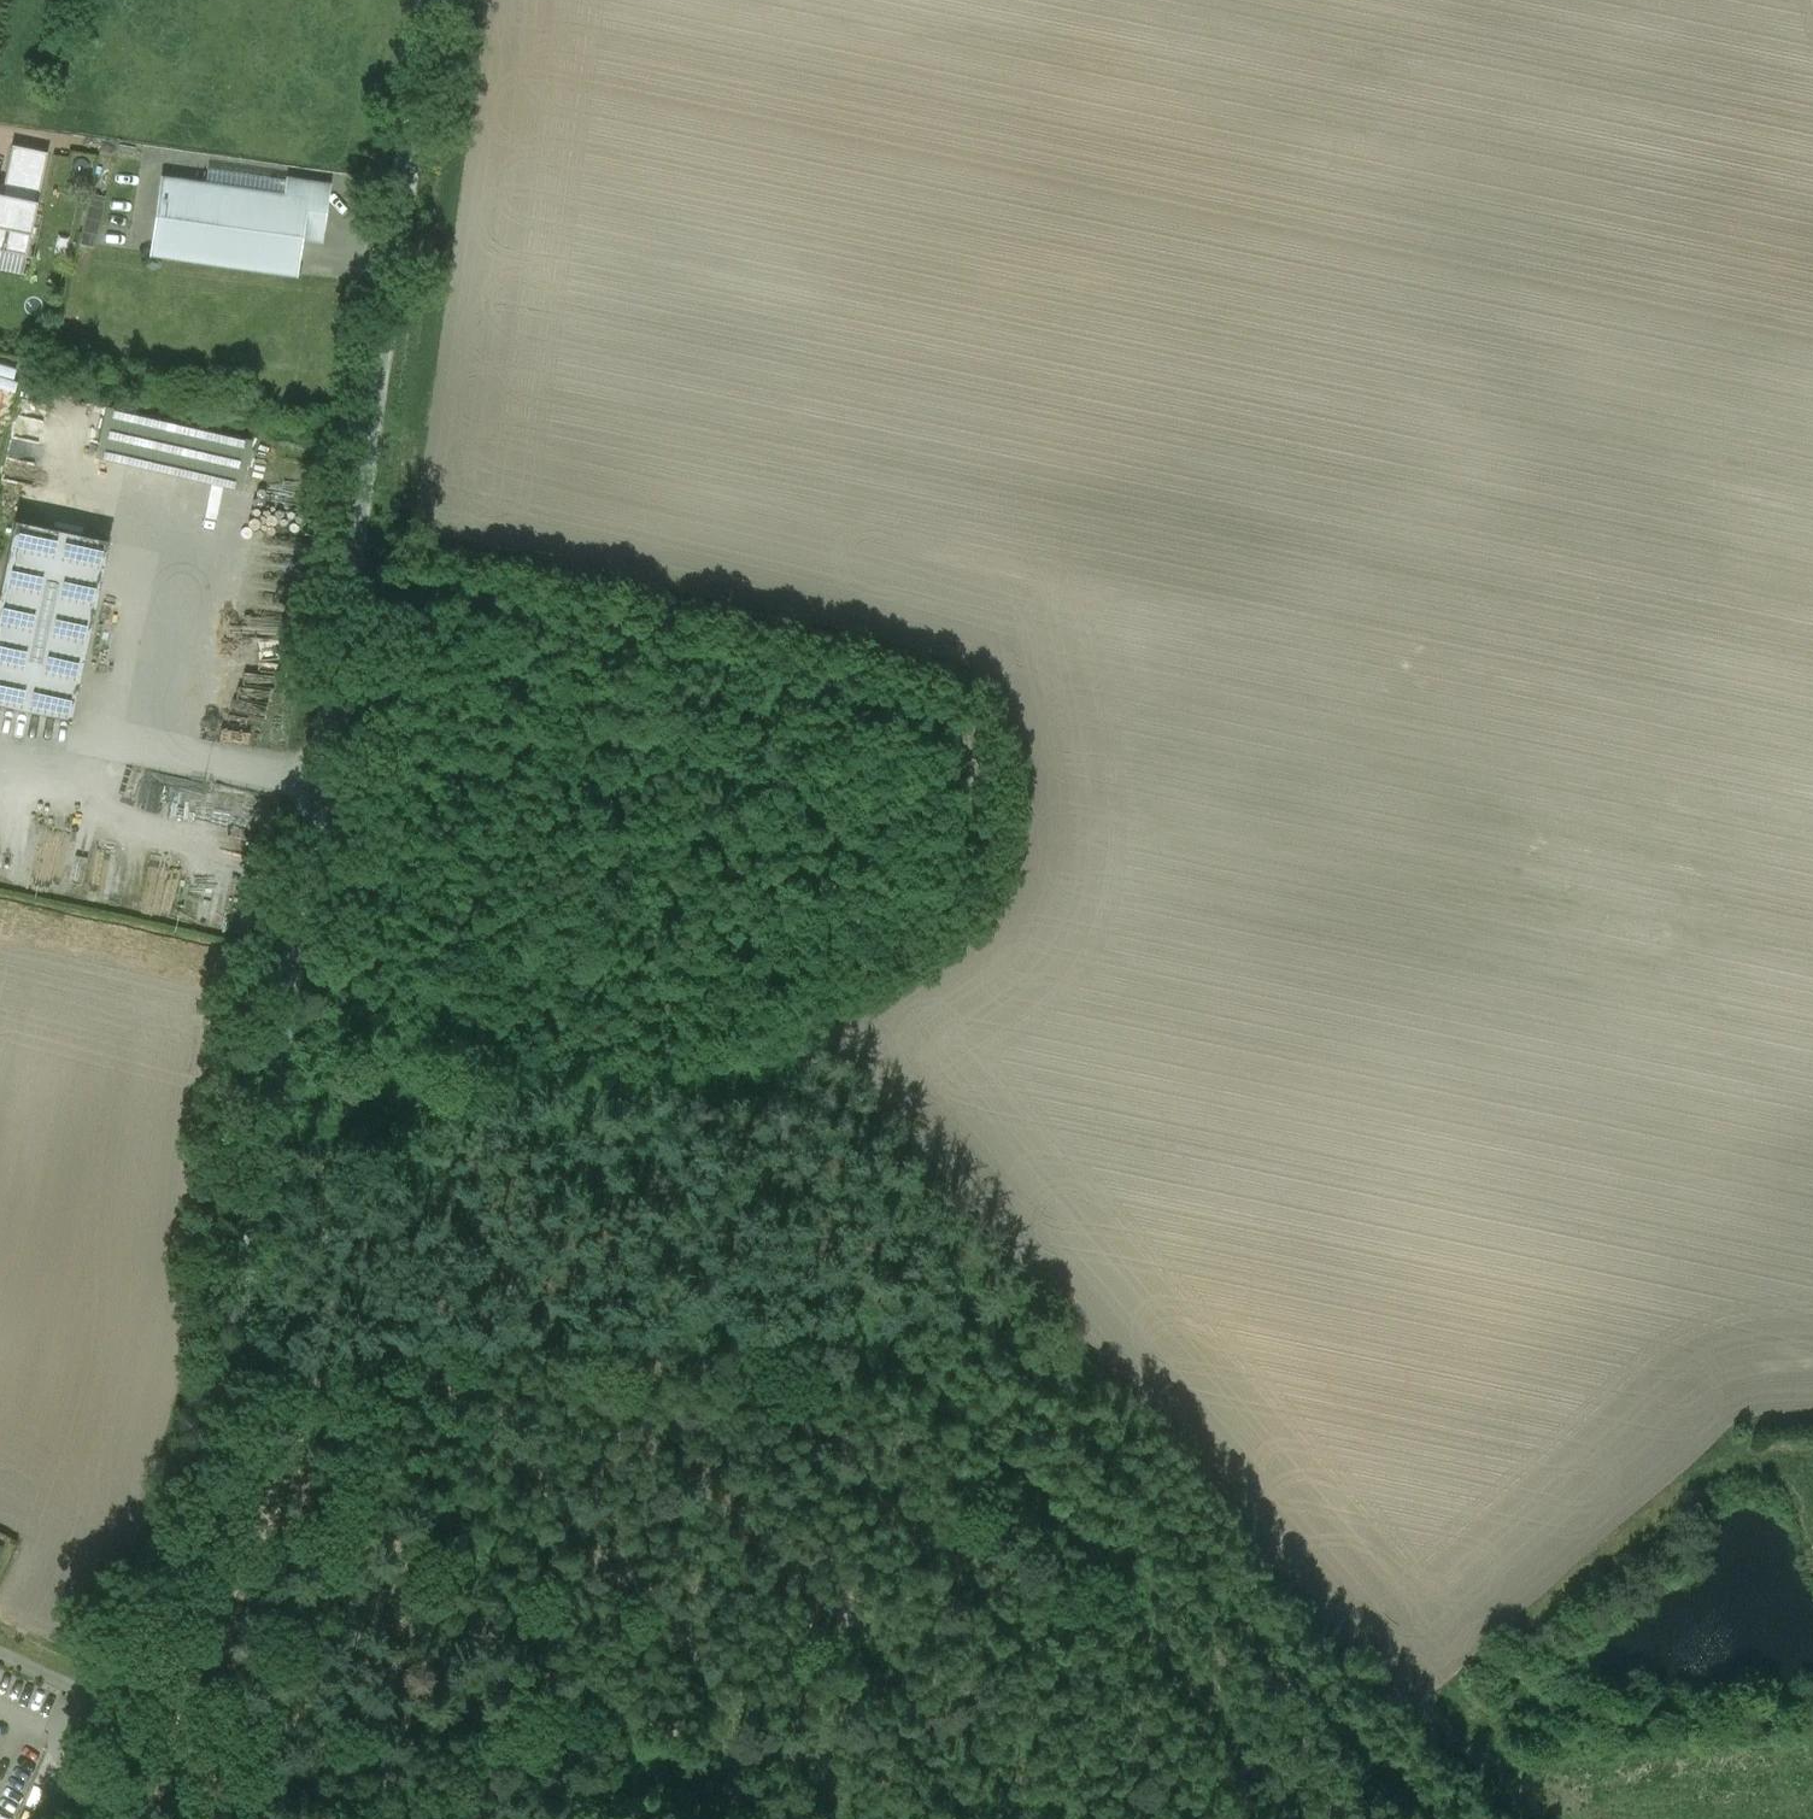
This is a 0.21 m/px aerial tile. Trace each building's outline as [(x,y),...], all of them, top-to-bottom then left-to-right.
[(11,146),(1,195),(0,195),(0,251),(26,256),(47,153),(11,146)] [(286,198),(163,180),(153,252),(294,272),(299,236),(319,240),(327,186),(289,180),(286,198)] [(251,440),(108,408),(97,456),(240,489),(251,440)] [(15,520),(0,589),(0,705),(70,720),(109,541),(15,520)]
